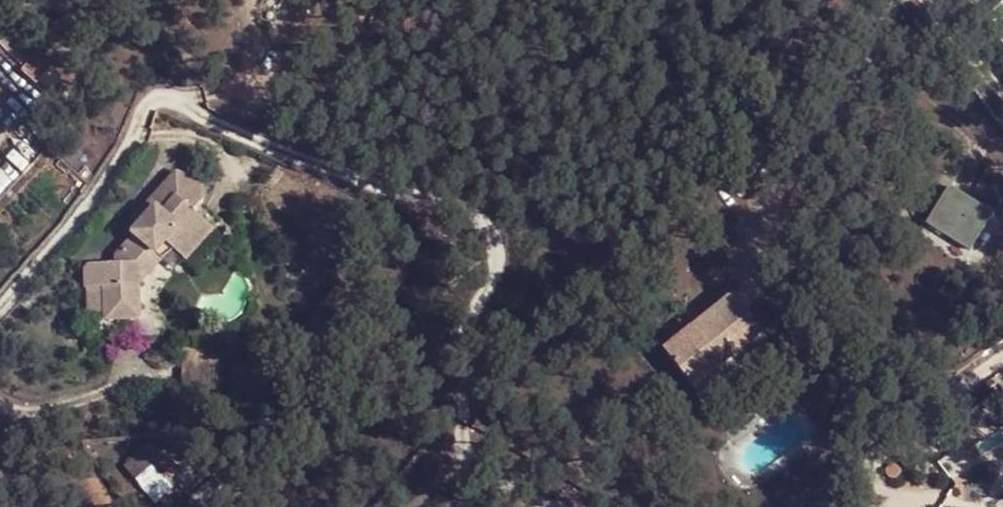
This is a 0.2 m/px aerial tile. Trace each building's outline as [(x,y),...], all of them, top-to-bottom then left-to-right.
[(162,256),(172,265),(178,272),(209,239),(189,218),(198,208),(200,190),(173,172),(131,222),(137,230),(115,261),(120,271),(92,272),(77,286),(78,311),(102,309),(103,332),(103,339),(138,336),(135,306),(132,287),(162,256)] [(992,215),(948,188),(927,223),(970,250),(992,215)] [(135,306),(172,265),(162,256),(132,287),(135,306)] [(713,359),(760,321),(729,279),(656,335),(698,388),(721,370),(713,359)] [(80,334),(103,332),(102,309),(78,311),(80,334)] [(154,506),(155,506),(181,489),(156,455),(130,474),(154,506)]
